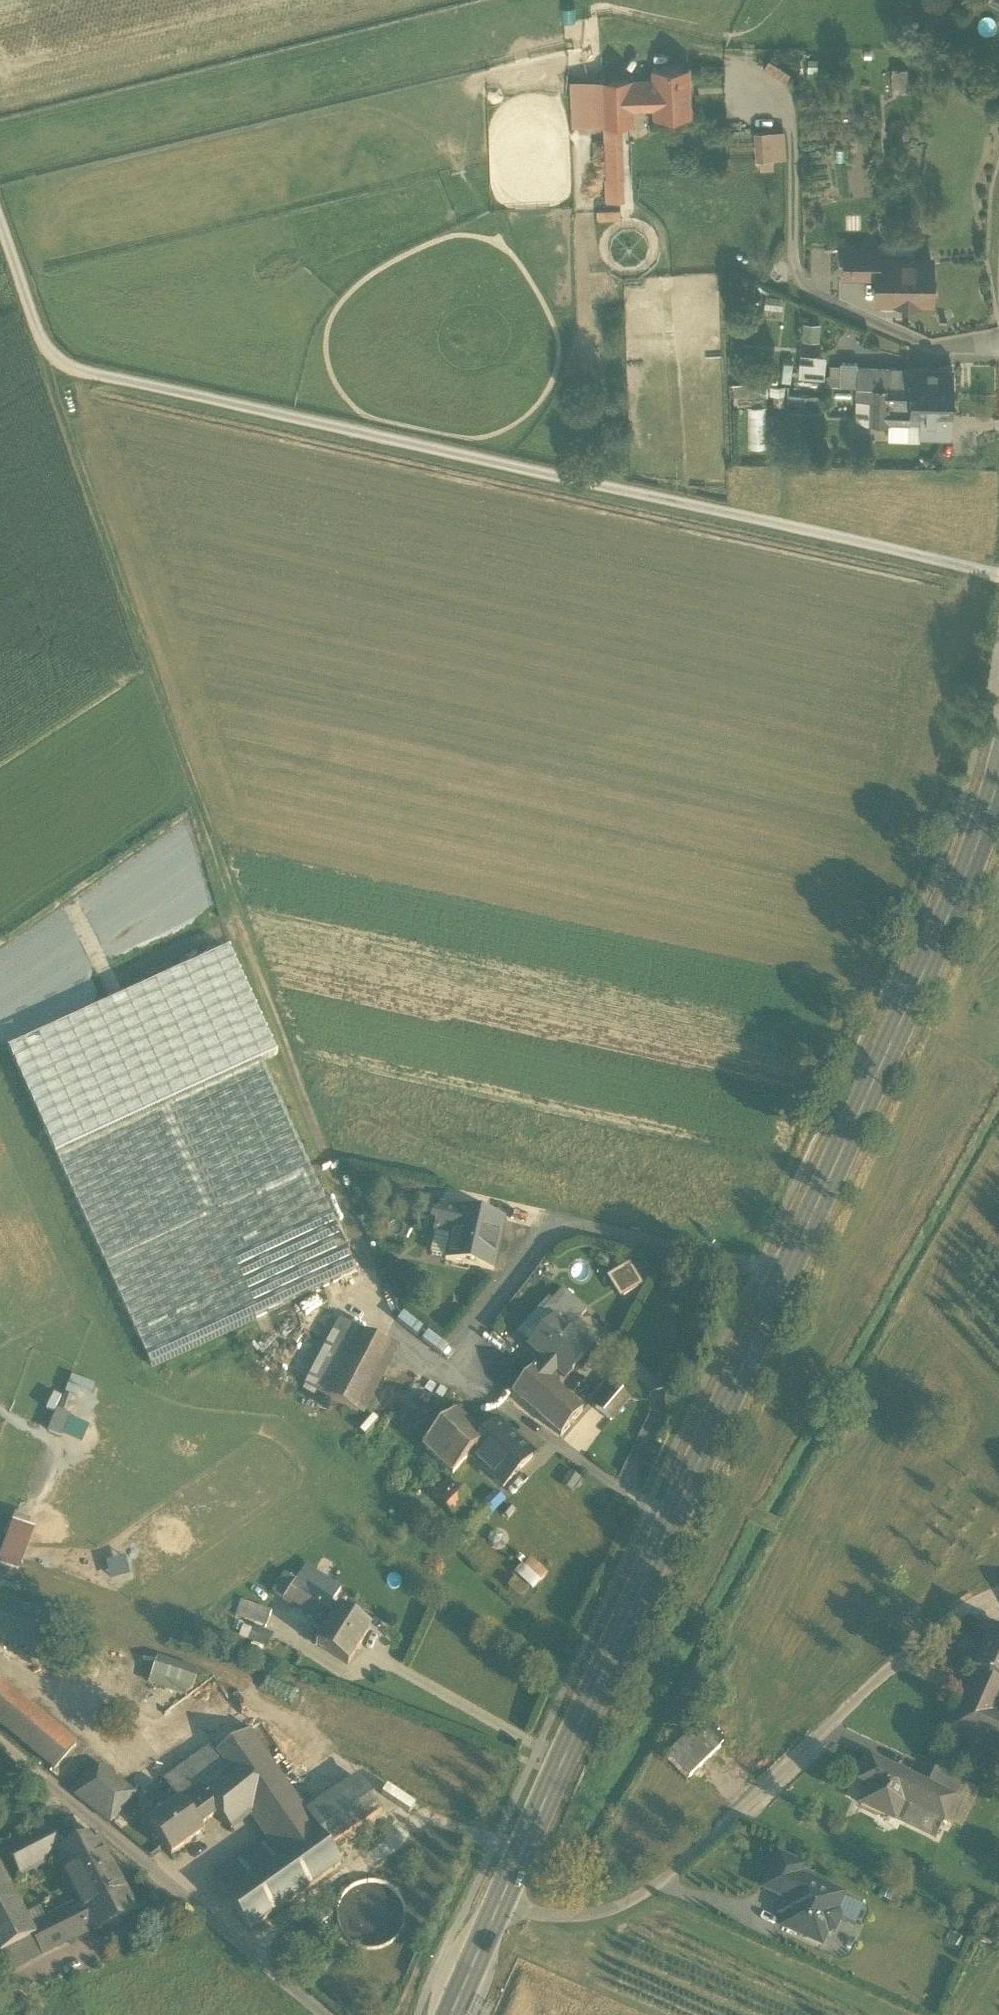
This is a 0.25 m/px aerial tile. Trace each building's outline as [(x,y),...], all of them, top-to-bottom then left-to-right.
[(653,98),(654,117),(689,116),(687,67),(652,68),(653,80),(653,98)] [(602,79),(603,124),(621,123),(630,123),(629,99),(653,98),(653,80),(629,81),(629,78),(602,79)] [(603,124),(602,79),(569,80),(571,125),(603,124)] [(621,123),(603,124),(604,140),(617,140),(619,177),(620,199),(624,199),(621,123)] [(786,158),(784,129),(754,131),(755,159),(758,159),(759,169),(773,168),(773,158),(786,158)] [(604,140),(606,178),(619,177),(617,140),(604,140)] [(620,199),(619,177),(606,178),(607,200),(620,199)] [(620,217),(620,208),(596,209),(596,219),(620,217)] [(844,276),(876,277),(876,259),(878,259),(878,249),(844,249),(844,276)] [(918,300),(930,300),(931,259),(878,259),(876,259),(876,277),(876,300),(896,300),(899,297),(915,297),(918,300)] [(763,307),(781,310),(782,297),(765,295),(763,307)] [(802,323),(801,341),(819,341),(819,324),(802,323)] [(800,354),(797,377),(823,380),(826,357),(800,354)] [(855,387),(857,387),(857,376),(857,366),(857,363),(840,362),(840,365),(839,386),(855,387)] [(839,386),(840,365),(829,365),(829,377),(825,377),(825,386),(839,386)] [(870,387),(871,376),(871,366),(857,366),(857,376),(857,387),(869,387),(870,387)] [(890,367),(871,366),(871,376),(890,377),(890,367)] [(890,377),(890,385),(910,385),(910,377),(910,369),(910,367),(890,367),(890,377)] [(951,397),(952,378),(930,377),(931,369),(910,369),(910,377),(910,385),(909,395),(951,397)] [(952,370),(931,369),(930,377),(952,378),(952,370)] [(890,377),(871,376),(870,387),(890,388),(890,385),(890,377)] [(909,395),(910,385),(890,385),(890,388),(889,395),(909,395)] [(855,387),(855,400),(869,400),(869,387),(857,387),(855,387)] [(889,395),(890,388),(870,387),(869,387),(869,400),(868,424),(889,424),(889,422),(889,395)] [(788,393),(788,410),(821,410),(821,393),(788,393)] [(951,416),(951,397),(909,395),(889,395),(889,422),(920,423),(940,424),(940,423),(940,416),(947,416),(951,416)] [(864,423),(868,424),(869,400),(855,400),(855,420),(864,423)] [(748,405),(749,447),(765,446),(763,404),(748,405)] [(889,422),(889,424),(888,441),(920,441),(919,437),(920,423),(889,422)] [(919,437),(946,438),(947,423),(940,423),(940,424),(920,423),(919,437)] [(8,1049),(151,1367),(357,1275),(262,1063),(276,1057),(228,950),(129,995),(8,1049)] [(444,1262),(493,1272),(493,1271),(492,1270),(502,1223),(504,1224),(504,1222),(440,1208),(434,1235),(435,1235),(430,1255),(432,1257),(444,1260),(444,1262)] [(607,1279),(620,1300),(641,1287),(628,1266),(607,1279)] [(553,1321),(567,1333),(586,1312),(562,1291),(551,1304),(543,1313),(553,1322),(553,1321)] [(517,1336),(529,1348),(553,1322),(543,1313),(551,1304),(548,1301),(517,1336)] [(547,1381),(556,1372),(563,1364),(572,1371),(589,1353),(567,1333),(553,1321),(553,1322),(529,1348),(546,1363),(538,1372),(547,1381)] [(305,1387),(327,1399),(361,1334),(340,1323),(305,1387)] [(362,1334),(361,1334),(327,1399),(356,1415),(391,1349),(362,1334)] [(564,1380),(572,1371),(563,1364),(556,1372),(564,1380)] [(581,1411),(547,1381),(538,1372),(534,1369),(511,1395),(559,1436),(581,1411)] [(593,1409),(609,1422),(628,1400),(613,1387),(593,1409)] [(54,1410),(46,1430),(81,1443),(88,1423),(54,1410)] [(481,1440),(475,1434),(454,1414),(422,1448),(452,1476),(470,1457),(503,1488),(532,1457),(496,1424),(481,1440)] [(475,1434),(481,1440),(496,1424),(488,1417),(475,1434)] [(430,1495),(460,1526),(479,1508),(448,1478),(430,1495)] [(423,1485),(430,1492),(436,1486),(430,1479),(423,1485)] [(496,1491),(479,1508),(489,1518),(506,1501),(496,1491)] [(501,1514),(508,1520),(515,1511),(508,1506),(501,1514)] [(35,1527),(13,1519),(0,1554),(0,1565),(19,1571),(35,1527)] [(111,1579),(128,1574),(123,1556),(106,1561),(111,1579)] [(522,1567),(537,1583),(547,1574),(532,1558),(522,1567)] [(302,1568),(293,1582),(328,1605),(337,1591),(302,1568)] [(272,1593),(282,1599),(289,1589),(284,1586),(289,1579),(283,1576),(272,1593)] [(336,1610),(328,1605),(293,1582),(289,1579),(284,1586),(289,1589),(282,1599),(325,1627),(336,1610)] [(30,1659),(45,1618),(0,1600),(0,1648),(30,1659)] [(234,1617),(265,1628),(271,1612),(240,1600),(234,1617)] [(313,1646),(346,1668),(369,1631),(336,1610),(325,1627),(313,1646)] [(248,1642),(267,1648),(272,1634),(253,1628),(248,1642)] [(993,1634),(974,1674),(998,1686),(998,1637),(993,1634)] [(152,1676),(192,1689),(199,1670),(159,1657),(152,1676)] [(974,1674),(962,1698),(998,1715),(998,1686),(974,1674)] [(192,1689),(152,1676),(148,1686),(184,1698),(192,1689)] [(53,1770),(73,1746),(0,1684),(0,1726),(53,1770)] [(962,1698),(946,1732),(998,1757),(998,1715),(962,1698)] [(706,1722),(701,1727),(701,1728),(715,1742),(718,1747),(724,1742),(706,1722)] [(667,1753),(689,1777),(720,1748),(718,1747),(715,1742),(706,1750),(693,1735),(701,1728),(701,1727),(697,1723),(667,1753)] [(693,1735),(706,1750),(715,1742),(701,1728),(693,1735)] [(340,1866),(328,1847),(310,1821),(249,1731),(218,1752),(215,1746),(199,1756),(184,1767),(184,1766),(177,1771),(164,1780),(165,1781),(179,1800),(181,1804),(182,1803),(199,1827),(217,1814),(229,1830),(248,1815),(268,1843),(279,1858),(226,1895),(249,1929),(340,1866)] [(685,1781),(689,1777),(667,1753),(662,1758),(685,1781)] [(895,1823),(896,1822),(904,1804),(945,1824),(956,1801),(929,1789),(871,1762),(861,1784),(871,1789),(862,1808),(895,1823)] [(75,1796),(110,1823),(133,1794),(98,1767),(75,1796)] [(929,1789),(956,1801),(963,1785),(937,1773),(929,1789)] [(945,1824),(962,1832),(981,1793),(963,1785),(956,1801),(945,1824)] [(363,1786),(310,1821),(328,1847),(381,1812),(363,1786)] [(147,1823),(150,1826),(181,1804),(179,1800),(147,1823)] [(150,1826),(170,1856),(203,1832),(199,1827),(182,1803),(181,1804),(150,1826)] [(937,1841),(945,1824),(904,1804),(896,1822),(937,1841)] [(5,1849),(20,1877),(56,1858),(56,1857),(61,1854),(48,1827),(5,1849)] [(93,1930),(95,1934),(136,1914),(127,1897),(131,1895),(125,1883),(121,1885),(97,1837),(61,1854),(56,1857),(56,1858),(71,1887),(80,1905),(82,1910),(93,1930)] [(225,1896),(226,1895),(279,1858),(268,1843),(214,1881),(225,1896)] [(794,1866),(778,1858),(764,1891),(779,1899),(794,1866)] [(794,1866),(779,1899),(787,1902),(786,1905),(792,1907),(782,1929),(820,1946),(826,1934),(828,1935),(833,1933),(838,1921),(837,1914),(835,1913),(842,1897),(799,1879),(803,1870),(794,1866)] [(33,1938),(34,1938),(30,1930),(23,1916),(0,1872),(0,1955),(33,1938)] [(380,1883),(366,1882),(353,1885),(343,1894),(336,1906),(335,1919),(339,1932),(348,1943),(360,1949),(373,1951),(386,1947),(397,1938),(403,1926),(404,1913),(401,1900),(392,1889),(380,1883)] [(863,1906),(842,1897),(835,1913),(837,1914),(838,1921),(854,1926),(863,1906)] [(80,1905),(70,1910),(73,1915),(82,1910),(80,1905)] [(39,1908),(23,1916),(30,1930),(43,1924),(46,1922),(39,1908)] [(43,1924),(56,1949),(93,1930),(82,1910),(73,1915),(70,1910),(46,1922),(43,1924)] [(43,1924),(30,1930),(34,1938),(33,1938),(42,1955),(56,1949),(43,1924)] [(9,1977),(44,1959),(42,1955),(33,1938),(0,1955),(0,1960),(9,1977)]
